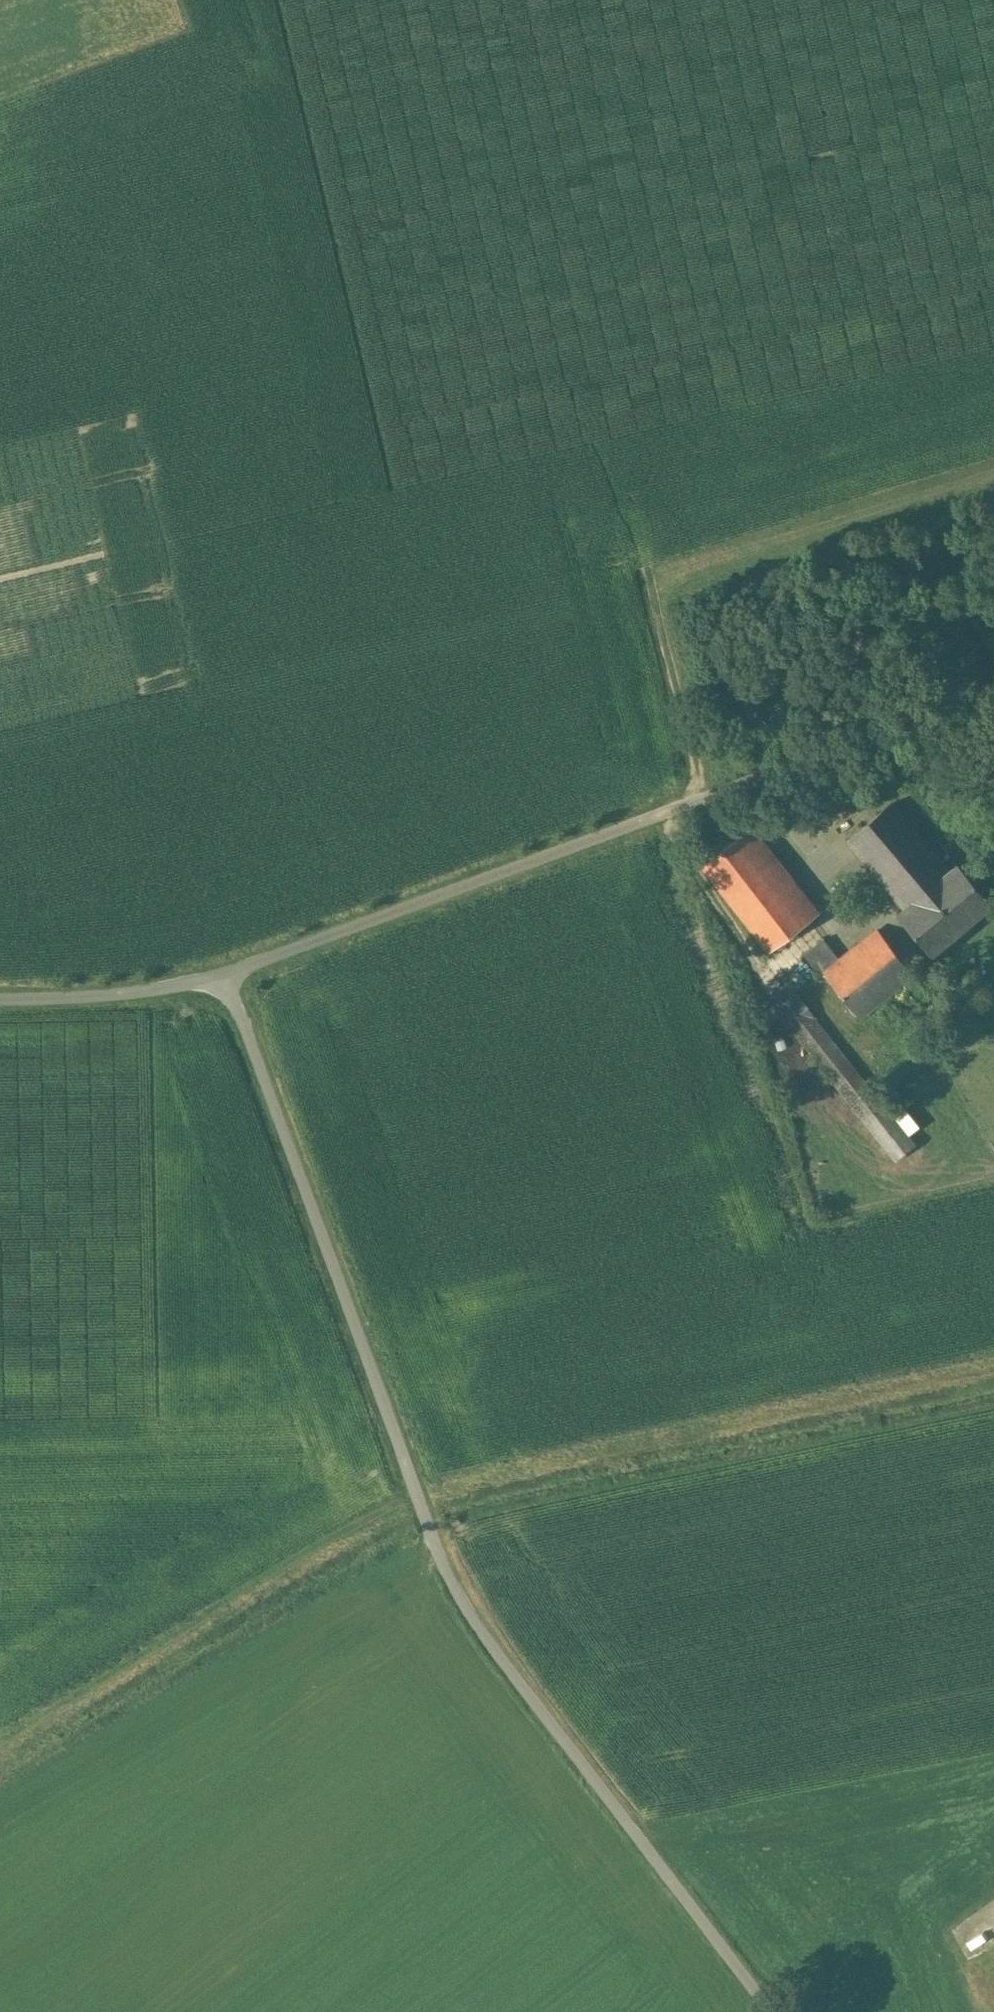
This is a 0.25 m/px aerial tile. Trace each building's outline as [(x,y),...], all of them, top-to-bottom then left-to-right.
[(891,802),(847,839),(905,908),(949,871),(891,802)] [(810,919),(742,833),(702,864),(769,951),(810,919)] [(905,908),(900,912),(899,912),(898,913),(899,915),(900,914),(931,951),(930,952),(932,953),(933,952),(989,905),(990,904),(989,903),(976,887),(977,886),(972,881),(971,882),(957,866),(958,865),(957,864),(955,865),(955,866),(949,871),(905,908)] [(840,959),(823,972),(859,1016),(884,997),(912,974),(877,929),(840,959)] [(840,959),(824,938),(804,954),(819,974),(823,971),(823,972),(840,959)] [(823,972),(823,971),(819,974),(795,993),(832,1039),(859,1016),(823,972)] [(795,993),(795,992),(775,1008),(896,1159),(915,1144),(795,993)]
